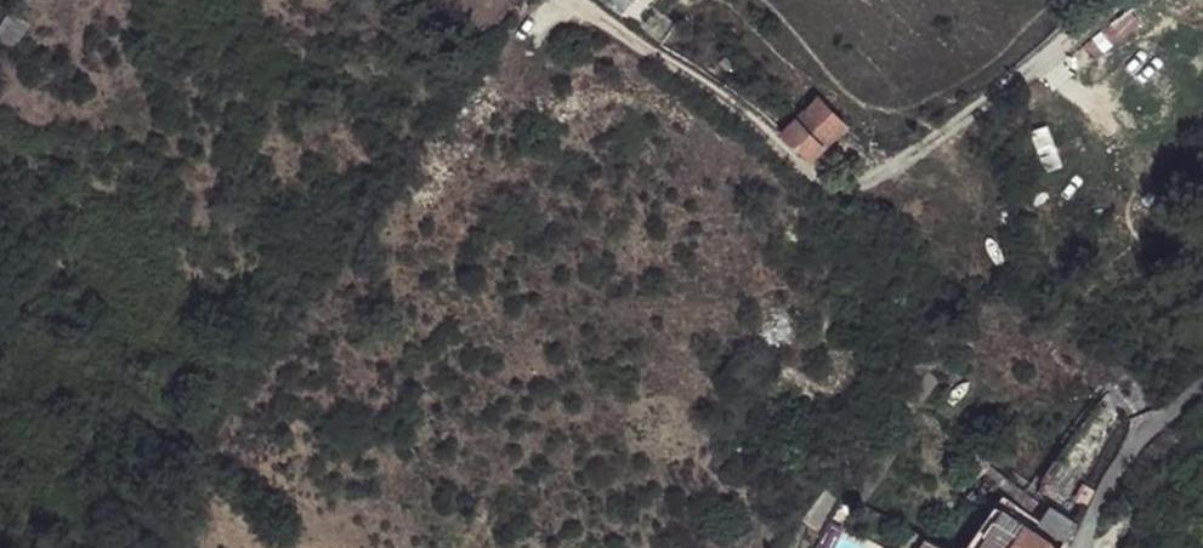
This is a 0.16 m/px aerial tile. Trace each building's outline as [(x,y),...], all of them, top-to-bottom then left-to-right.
[(819,99),(782,134),(813,160),(834,139),(847,127),(819,99)] [(848,490),(862,499),(870,487),(856,478),(848,490)] [(828,490),(803,524),(821,534),(841,497),(828,490)] [(996,506),(967,547),(1047,547),(1050,543),(996,506)] [(1046,528),(1068,542),(1077,523),(1057,510),(1046,528)]
